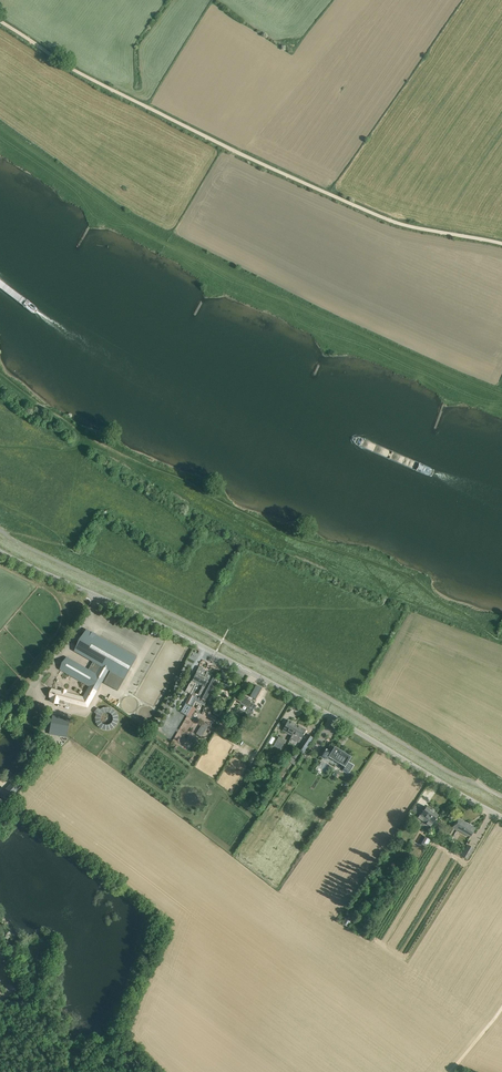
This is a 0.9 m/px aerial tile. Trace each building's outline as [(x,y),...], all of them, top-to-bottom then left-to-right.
[(124,679),(133,663),(136,658),(87,630),(76,651),(93,661),(89,670),(68,658),(62,668),(92,685),(84,699),(60,693),(61,691),(52,689),(50,697),(51,697),(50,701),(59,704),(60,700),(87,707),(102,681),(118,691),(124,679)] [(190,694),(181,712),(187,716),(189,713),(193,706),(196,701),(205,705),(206,702),(199,699),(199,698),(206,701),(211,690),(210,689),(215,678),(216,678),(212,676),(210,679),(205,676),(204,676),(203,675),(197,672),(192,681),(186,691),(190,694)] [(242,700),(241,702),(249,707),(246,711),(252,714),(257,706),(254,704),(263,689),(256,685),(250,695),(246,693),(242,700)] [(96,715),(95,718),(99,728),(107,730),(117,727),(119,718),(116,709),(106,707),(101,708),(97,707),(96,713),(96,715)] [(234,716),(227,712),(223,718),(231,722),(234,716)] [(67,737),(70,719),(52,715),(49,734),(67,737)] [(292,735),(298,725),(288,720),(283,730),(292,735)] [(197,734),(202,736),(208,724),(203,721),(197,734)] [(300,742),(304,735),(306,730),(298,725),(292,735),(291,738),(300,742)] [(314,738),(308,734),(299,749),(304,753),(314,738)] [(286,741),(279,737),(275,744),(281,748),(282,745),(283,746),(286,741)] [(334,752),(326,747),(320,756),(337,767),(339,764),(344,768),(342,771),(349,774),(354,765),(348,761),(348,762),(347,761),(349,757),(336,749),(334,752)] [(20,788),(16,784),(14,782),(13,782),(9,786),(5,791),(0,796),(2,797),(7,802),(18,790),(20,788)] [(418,814),(421,809),(416,805),(412,811),(418,814)] [(421,814),(418,818),(431,827),(432,826),(434,822),(436,820),(439,815),(427,807),(422,814),(421,814)] [(468,826),(469,824),(458,818),(453,828),(457,830),(458,829),(471,836),(475,829),(470,826),(468,826)] [(468,859),(474,848),(468,845),(462,856),(468,859)] [(347,916),(343,923),(347,926),(352,919),(347,916)]
